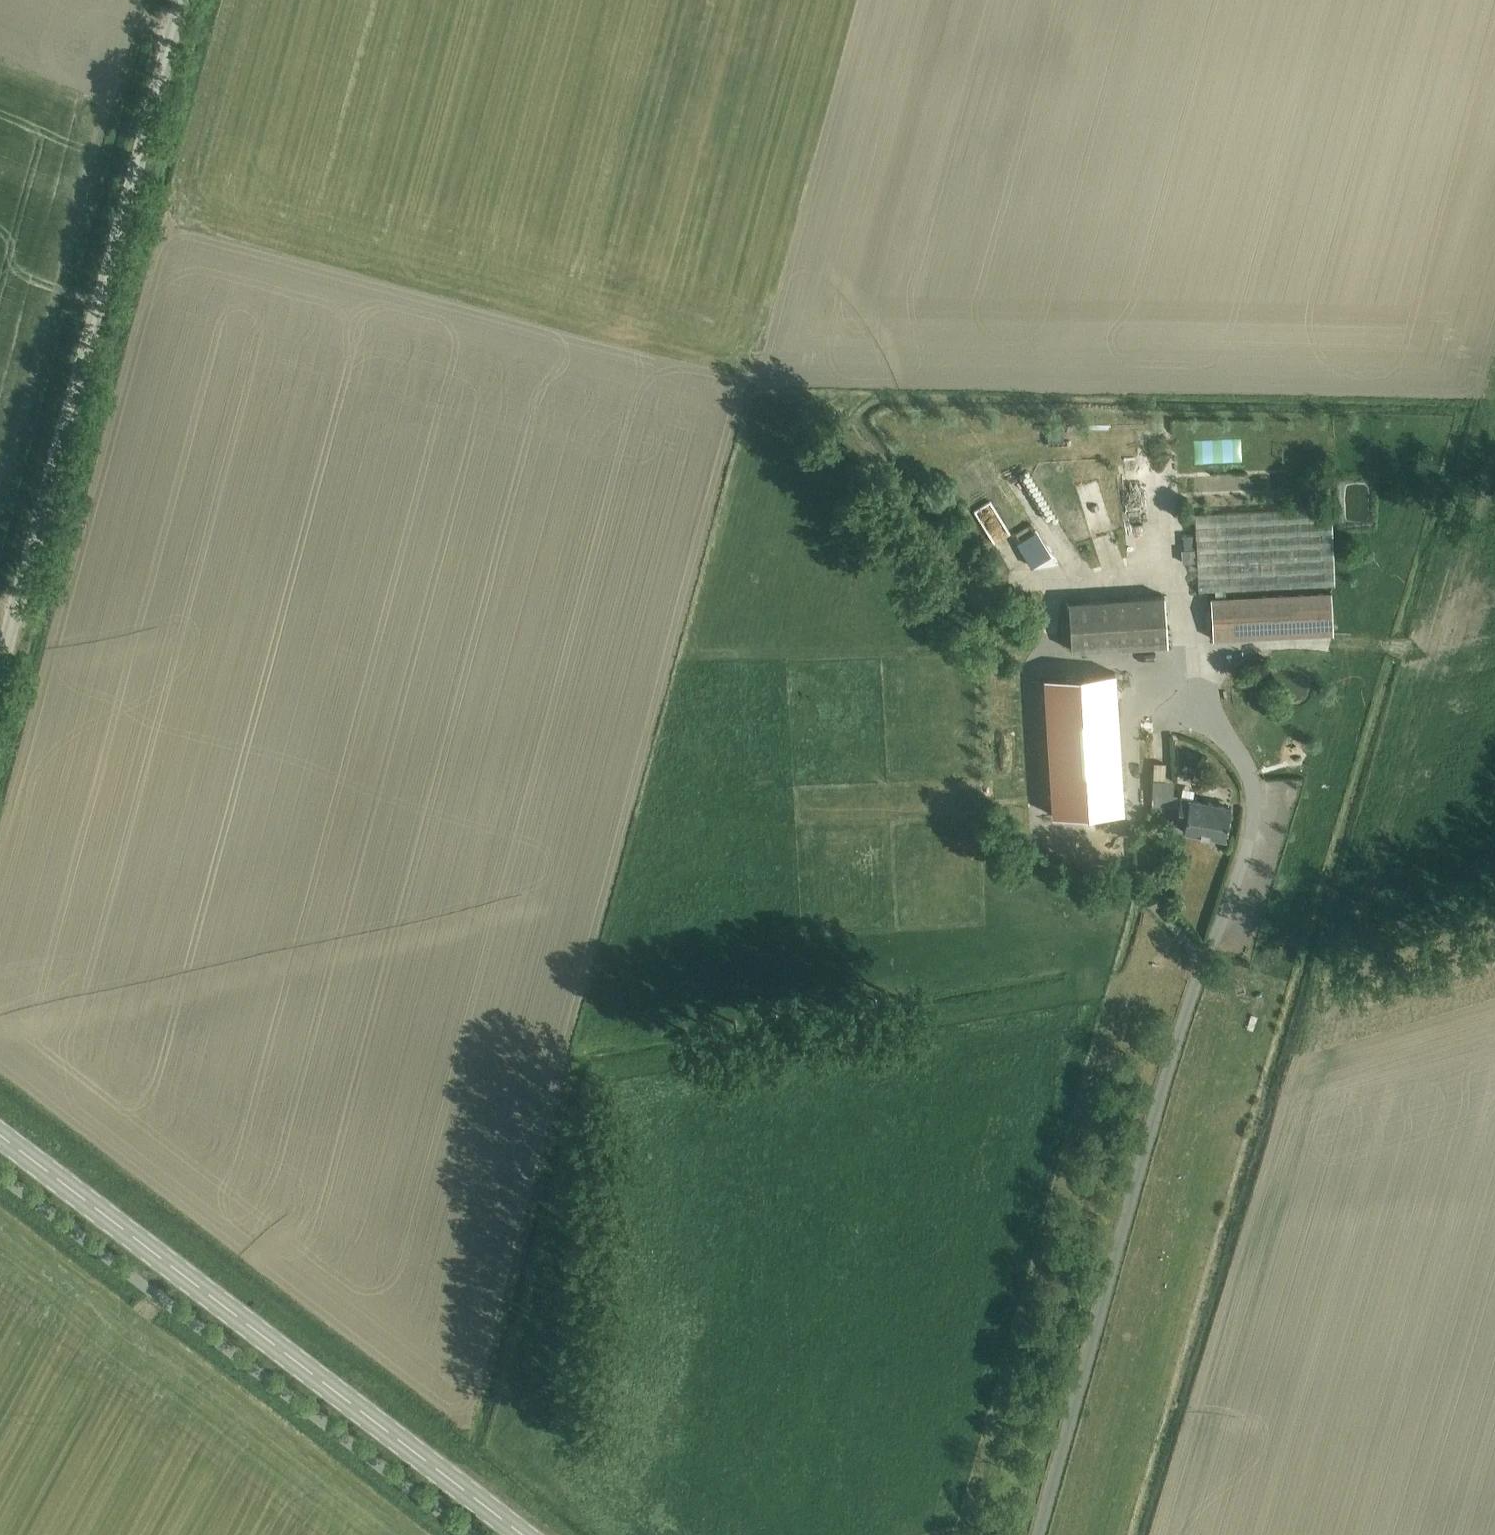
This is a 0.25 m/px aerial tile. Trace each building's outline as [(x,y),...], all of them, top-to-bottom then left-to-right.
[(1334,586),(1331,509),(1195,515),(1198,591),(1334,586)] [(1331,592),(1211,598),(1213,639),(1333,633),(1331,592)] [(1164,596),(1068,602),(1071,652),(1167,645),(1164,596)] [(1090,673),(1043,676),(1044,691),(1052,816),(1078,814),(1124,812),(1122,782),(1118,709),(1115,672),(1090,673)] [(1152,779),(1151,805),(1173,807),(1174,789),(1163,789),(1164,780),(1153,779),(1152,779)] [(1225,839),(1231,807),(1180,797),(1176,821),(1185,823),(1183,831),(1225,839)]
